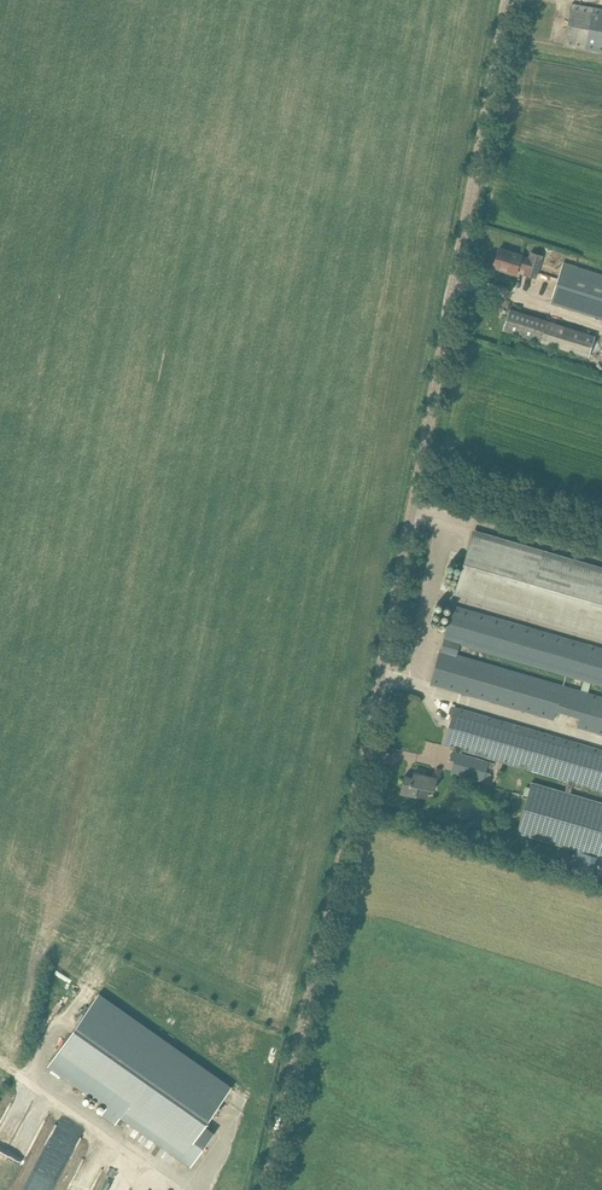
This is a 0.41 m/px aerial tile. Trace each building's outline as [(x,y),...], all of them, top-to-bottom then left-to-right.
[(601,52),(601,9),(572,3),(564,45),(601,52)] [(518,267),(526,269),(524,275),(536,279),(543,257),(532,253),(530,258),(522,256),(522,255),(499,248),(494,266),(507,270),(506,271),(516,274),(518,267)] [(601,318),(601,274),(565,263),(552,302),(601,318)] [(595,336),(510,309),(503,330),(589,357),(595,336)] [(475,531),(457,594),(601,637),(601,567),(475,531)] [(586,645),(465,609),(454,606),(444,639),(445,639),(442,650),(441,650),(431,683),(443,686),(554,719),(557,711),(580,718),(578,727),(601,734),(601,696),(578,689),(579,686),(573,684),(572,687),(565,685),(473,658),(458,653),(461,643),(576,677),(601,684),(601,650),(586,645)] [(601,791),(601,751),(455,707),(444,744),(454,747),(451,759),(455,760),(452,772),(483,781),(489,761),(462,753),(463,750),(569,781),(566,791),(532,782),(517,833),(599,856),(601,845),(601,802),(571,793),(574,782),(601,791)] [(401,793),(416,796),(419,785),(435,789),(437,777),(414,772),(413,777),(405,775),(401,793)] [(122,1115),(192,1165),(214,1134),(204,1127),(231,1089),(98,995),(49,1064),(108,1106),(102,1113),(116,1123),(122,1115)] [(200,1032),(185,1024),(182,1030),(196,1037),(200,1032)]
